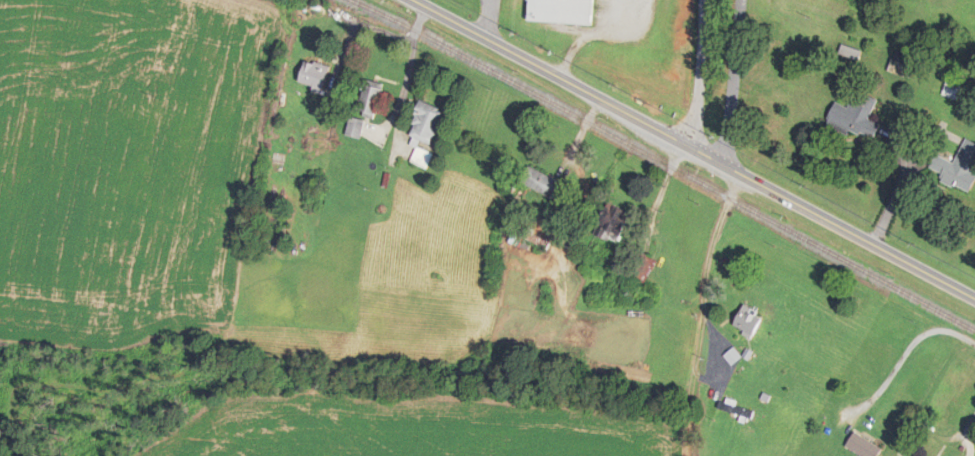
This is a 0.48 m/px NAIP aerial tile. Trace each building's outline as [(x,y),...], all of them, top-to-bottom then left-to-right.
[(529,22),(593,26),(594,0),(531,0),(529,22)] [(919,59),(897,51),(888,72),(910,81),(919,59)] [(943,96),(957,101),(963,83),(949,78),(943,96)] [(376,118),(383,85),(364,81),(356,114),(376,118)] [(827,124),(873,143),(881,126),(870,121),(879,100),(857,90),(849,109),(836,103),(827,124)] [(446,112),(419,103),(407,138),(419,141),(411,164),(427,169),(434,151),(432,150),(446,112)] [(360,140),(365,122),(350,118),(345,137),(360,140)] [(930,170),(944,176),(941,183),(971,194),(974,184),(974,175),(973,174),(974,168),(974,145),(965,141),(955,164),(936,156),(930,170)] [(521,184),(554,200),(562,184),(529,167),(521,184)] [(600,240),(622,244),(628,211),(606,207),(600,240)] [(645,285),(658,264),(641,253),(627,273),(645,285)] [(754,338),(762,319),(741,311),(733,329),(754,338)] [(720,409),(746,420),(750,411),(723,400),(720,409)] [(859,455),(879,455),(883,451),(855,434),(846,448),(859,455)]
